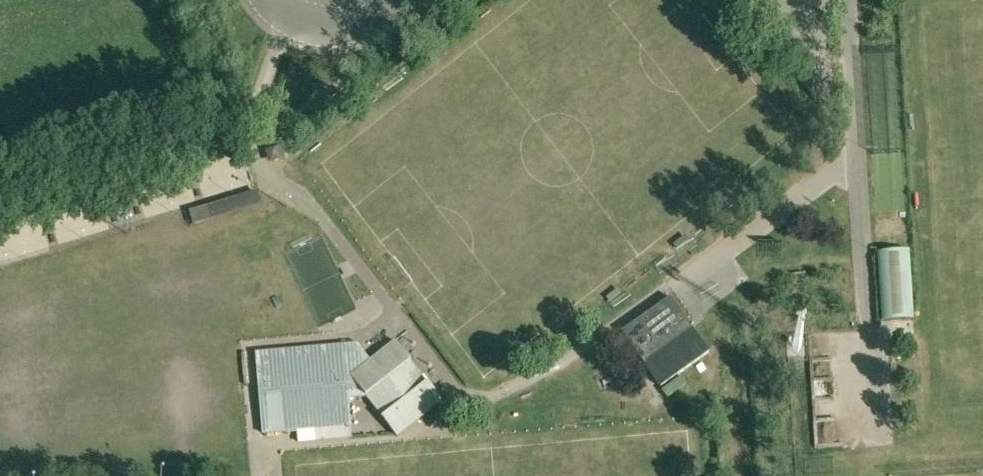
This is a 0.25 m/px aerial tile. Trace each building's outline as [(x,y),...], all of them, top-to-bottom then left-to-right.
[(914,322),(909,251),(886,252),(877,252),(881,324),(893,323),(914,322)] [(670,298),(622,333),(661,388),(710,353),(670,298)] [(356,344),(256,353),(263,434),(314,429),(315,440),(351,437),(347,398),(366,396),(397,436),(441,401),(395,341),(369,361),(356,344)] [(846,426),(823,427),(824,454),(847,454),(846,426)]
